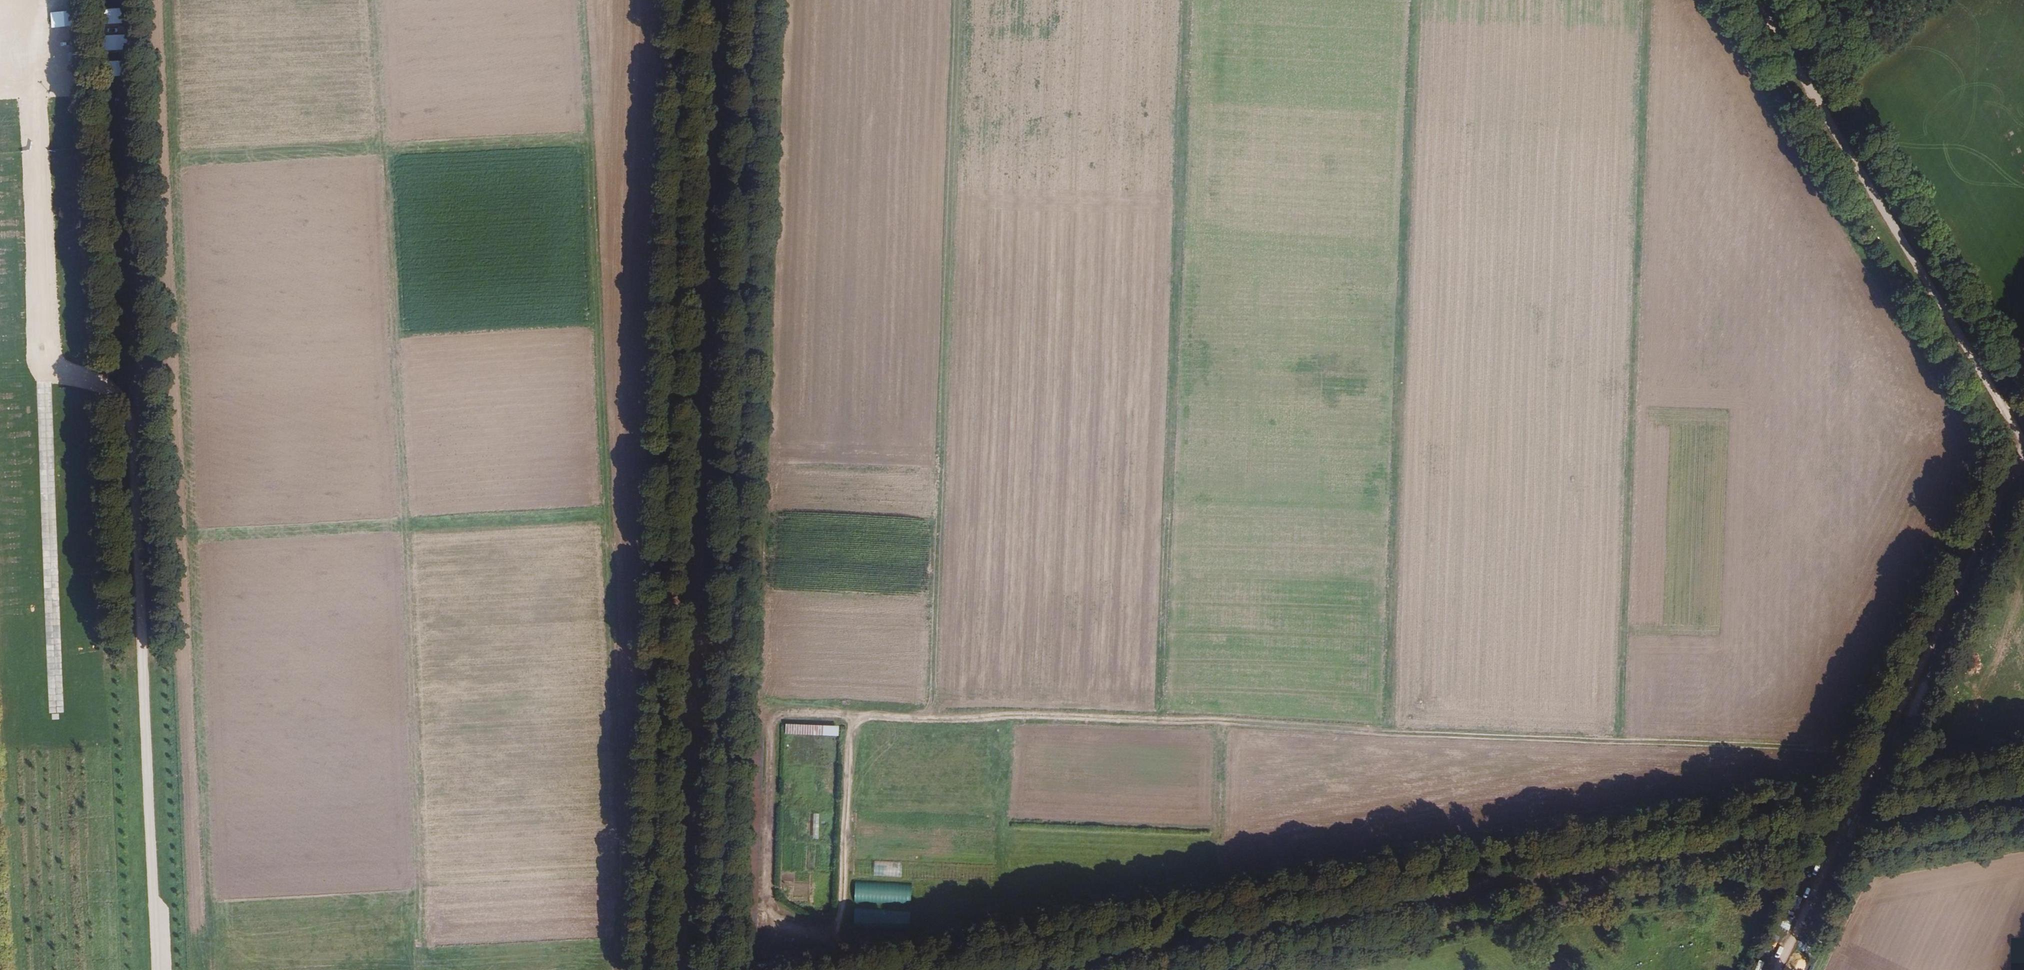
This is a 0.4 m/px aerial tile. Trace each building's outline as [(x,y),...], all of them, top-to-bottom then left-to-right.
[(787,724),(786,734),(840,736),(840,726),(787,724)] [(875,861),(875,875),(902,877),(903,862),(875,861)] [(856,910),(855,923),(911,924),(911,910),(894,909),(894,900),(912,900),(913,884),(857,883),(857,897),(864,897),(864,910),(856,910)]
